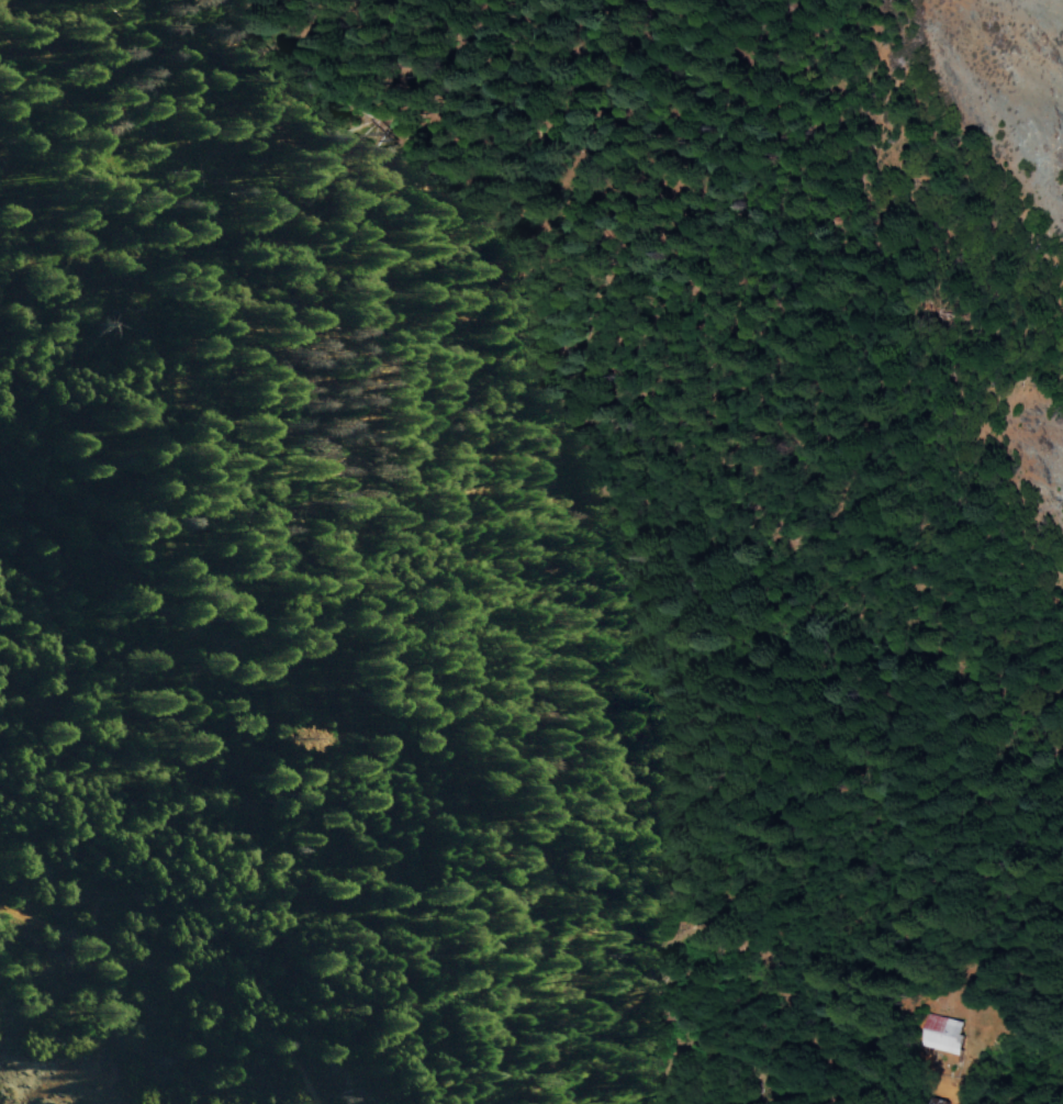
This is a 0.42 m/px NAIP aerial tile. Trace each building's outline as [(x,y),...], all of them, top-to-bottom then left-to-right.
[(917,1045),(957,1056),(966,1024),(926,1013),(917,1045)]
